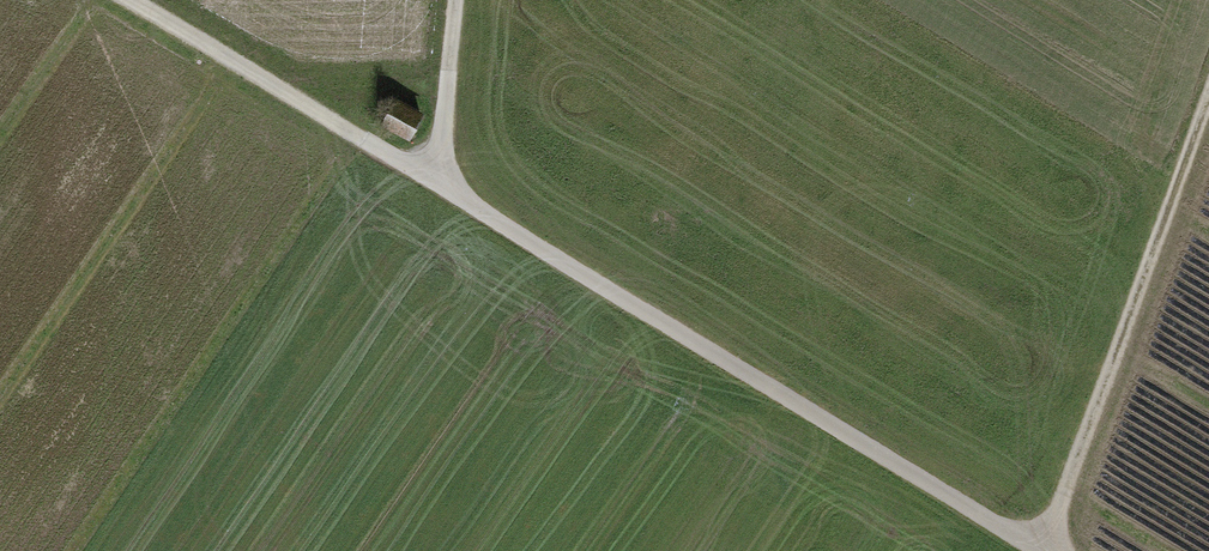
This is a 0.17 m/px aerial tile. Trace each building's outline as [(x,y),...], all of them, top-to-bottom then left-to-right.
[(428,112),(404,97),(388,121),(412,136),(428,112)]
